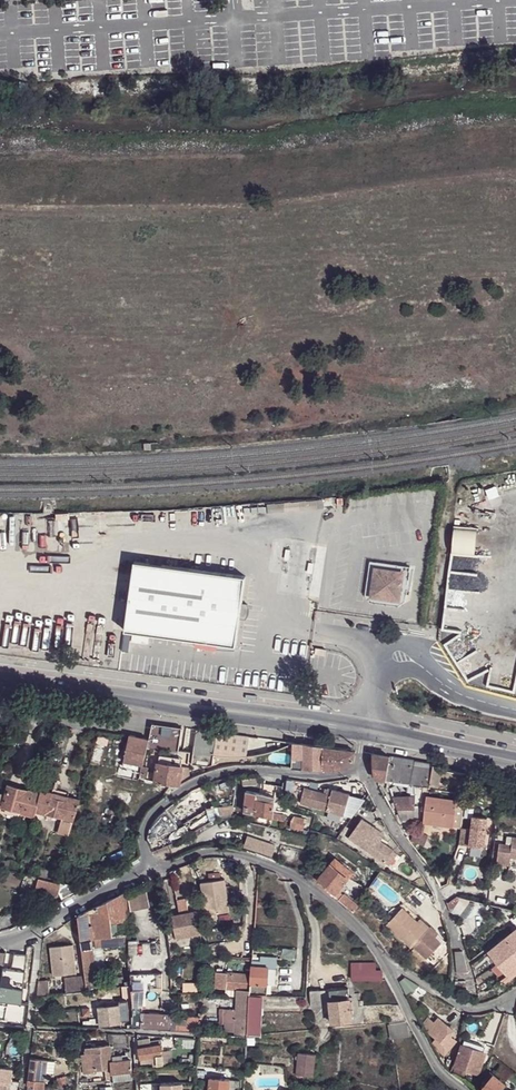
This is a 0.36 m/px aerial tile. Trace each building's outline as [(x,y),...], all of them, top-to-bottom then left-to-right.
[(246,576),(135,561),(125,630),(236,645),(246,576)] [(410,566),(377,561),(374,578),(368,577),(366,595),(406,600),(410,566)] [(370,561),(368,577),(374,578),(377,561),(370,561)] [(406,600),(366,595),(371,602),(399,606),(406,600)] [(176,727),(152,723),(149,739),(149,740),(148,744),(173,748),(176,727)] [(192,765),(213,768),(215,756),(218,733),(198,730),(192,765)] [(249,756),(252,738),(218,733),(215,756),(221,757),(240,758),(249,756)] [(98,735),(90,763),(100,765),(107,741),(105,740),(106,737),(98,735)] [(124,762),(143,766),(148,744),(149,740),(149,739),(130,735),(124,762)] [(323,748),(294,744),(292,768),(303,770),(321,770),(323,748)] [(323,748),(321,770),(334,771),(344,769),(348,767),(354,763),(356,752),(323,748)] [(391,757),(374,754),(376,774),(377,778),(416,785),(432,788),(435,766),(435,765),(416,761),(391,757)] [(161,755),(160,763),(181,766),(182,758),(161,755)] [(141,775),(143,766),(124,762),(122,771),(141,775)] [(156,782),(180,786),(190,780),(189,767),(181,766),(160,763),(158,763),(156,782)] [(442,770),(435,766),(432,788),(439,790),(442,770)] [(259,778),(244,779),(244,786),(259,785),(259,778)] [(416,785),(377,778),(379,782),(409,787),(408,791),(412,792),(416,793),(416,785)] [(285,787),(267,784),(266,791),(285,793),(285,787)] [(1,806),(33,816),(34,811),(39,794),(7,785),(1,806)] [(146,800),(152,807),(166,795),(159,788),(145,799),(146,800)] [(328,794),(306,788),(301,804),(345,816),(351,795),(334,790),(332,795),(328,794)] [(408,791),(390,788),(394,797),(399,809),(402,820),(417,820),(416,805),(416,796),(412,796),(412,792),(408,791)] [(72,821),(78,800),(67,797),(66,801),(57,799),(50,797),(51,793),(40,790),(39,794),(34,811),(61,818),(72,821)] [(248,790),(245,811),(274,818),(275,811),(276,797),(248,790)] [(190,792),(183,797),(184,799),(177,804),(179,806),(187,801),(193,797),(190,792)] [(465,800),(427,795),(424,823),(462,829),(465,800)] [(152,807),(146,800),(140,808),(146,814),(152,807)] [(179,806),(170,811),(180,826),(196,815),(187,801),(179,806)] [(235,806),(207,811),(210,823),(214,821),(217,819),(230,817),(233,817),(234,812),(234,811),(235,806)] [(149,845),(149,846),(177,828),(165,810),(164,812),(158,818),(152,825),(151,828),(149,833),(148,836),(148,839),(148,842),(149,845)] [(275,811),(274,818),(285,820),(286,814),(275,811)] [(304,828),(306,819),(296,816),(292,818),(291,825),(304,828)] [(473,830),(462,829),(461,847),(484,849),(489,819),(475,817),(473,830)] [(61,818),(57,832),(68,835),(72,821),(61,818)] [(364,819),(350,838),(386,865),(387,864),(395,852),(395,851),(382,842),(379,839),(381,835),(383,833),(364,819)] [(122,820),(117,836),(130,840),(135,824),(122,820)] [(416,831),(412,841),(425,846),(429,835),(420,832),(416,830),(416,831)] [(514,836),(513,845),(500,843),(497,864),(511,865),(512,857),(515,857),(515,837),(514,836)] [(245,847),(274,858),(278,846),(262,841),(261,842),(248,838),(245,847)] [(399,855),(395,852),(387,864),(391,867),(399,855)] [(317,882),(339,902),(344,895),(338,890),(353,873),(336,859),(317,882)] [(16,872),(19,864),(7,861),(7,863),(1,861),(0,864),(0,867),(16,872)] [(450,867),(434,874),(436,877),(441,887),(448,884),(450,867)] [(38,879),(34,895),(49,899),(58,895),(61,885),(38,879)] [(225,879),(201,883),(203,897),(204,899),(205,910),(206,915),(229,912),(225,879)] [(61,883),(61,885),(58,895),(63,902),(64,901),(66,899),(83,889),(61,883)] [(79,916),(82,941),(93,939),(116,936),(116,933),(113,933),(112,924),(112,920),(128,918),(127,892),(79,916)] [(147,893),(128,896),(131,911),(150,908),(147,893)] [(339,902),(352,914),(358,907),(344,895),(339,902)] [(452,913),(461,918),(468,905),(462,900),(452,913)] [(468,905),(461,918),(467,922),(478,904),(471,902),(468,905)] [(402,907),(386,924),(411,947),(412,945),(428,959),(442,944),(434,936),(417,920),(402,907)] [(206,915),(205,910),(172,916),(173,922),(175,929),(177,940),(201,935),(198,916),(206,915)] [(419,918),(417,920),(434,936),(436,934),(419,918)] [(489,953),(498,964),(494,967),(503,978),(507,975),(508,976),(515,970),(515,931),(489,953)] [(116,936),(93,939),(97,977),(98,990),(102,989),(101,980),(106,979),(102,947),(129,946),(129,935),(116,936)] [(93,939),(82,941),(86,977),(87,991),(98,990),(97,977),(93,939)] [(73,945),(51,948),(54,977),(76,975),(73,945)] [(456,953),(457,974),(469,972),(463,951),(456,953)] [(228,972),(252,975),(252,966),(253,960),(253,958),(229,956),(228,972)] [(253,960),(252,966),(269,968),(277,969),(278,958),(262,956),(262,961),(253,960)] [(351,970),(376,970),(375,961),(351,962),(351,970)] [(252,975),(251,984),(268,985),(269,968),(252,966),(252,975)] [(277,969),(269,968),(268,985),(275,986),(277,969)] [(351,970),(352,981),(382,980),(382,969),(376,970),(351,970)] [(501,980),(505,985),(515,977),(515,970),(508,976),(507,975),(503,978),(501,980)] [(217,988),(226,988),(228,972),(218,972),(217,988)] [(228,972),(226,988),(227,992),(233,992),(233,989),(238,990),(251,991),(251,984),(252,975),(228,972)] [(132,975),(132,990),(139,990),(163,991),(163,974),(132,975)] [(101,980),(102,989),(123,987),(125,986),(125,981),(124,981),(123,976),(106,979),(101,980)] [(67,993),(87,991),(86,977),(65,980),(67,993)] [(401,983),(408,997),(421,987),(407,978),(401,983)] [(39,982),(37,997),(50,995),(48,981),(39,982)] [(251,991),(251,993),(267,994),(268,985),(251,984),(251,991)] [(131,990),(131,985),(125,986),(123,987),(123,998),(131,998),(131,990)] [(320,1025),(352,1022),(352,1014),(355,1014),(353,997),(350,998),(349,988),(311,992),(313,1011),(319,1011),(320,1025)] [(131,998),(132,1016),(144,1017),(144,1013),(145,990),(132,990),(131,990),(131,998)] [(248,1037),(250,996),(251,993),(251,991),(238,990),(238,997),(238,1010),(228,1009),(226,1025),(226,1032),(237,1033),(237,1036),(248,1037)] [(260,1037),(262,996),(258,996),(250,996),(248,1033),(248,1037),(248,1038),(260,1037)] [(128,1000),(120,1001),(120,1005),(120,1013),(129,1012),(128,1000)] [(121,1023),(120,1013),(120,1005),(99,1006),(100,1017),(100,1025),(121,1023)] [(132,1016),(132,1028),(169,1030),(170,1015),(144,1013),(144,1017),(132,1016)] [(435,1024),(440,1019),(432,1013),(429,1018),(435,1024)] [(90,1018),(91,1028),(101,1028),(100,1025),(100,1017),(90,1018)] [(188,1025),(187,1032),(199,1032),(200,1018),(188,1017),(188,1025)] [(425,1024),(429,1032),(435,1024),(429,1018),(425,1024)] [(440,1019),(435,1024),(451,1037),(456,1031),(440,1019)] [(406,1021),(390,1023),(393,1039),(409,1036),(406,1021)] [(187,1032),(188,1025),(171,1023),(171,1031),(187,1032)] [(438,1050),(445,1056),(447,1054),(457,1041),(451,1037),(435,1024),(429,1032),(437,1039),(434,1043),(440,1048),(438,1050)] [(140,1048),(151,1046),(150,1040),(150,1037),(139,1038),(140,1048)] [(462,1039),(460,1046),(463,1047),(486,1053),(492,1055),(495,1047),(486,1044),(485,1046),(462,1039)] [(457,1041),(447,1054),(455,1062),(460,1045),(457,1041)] [(164,1054),(163,1044),(151,1046),(140,1048),(142,1058),(157,1055),(164,1054)] [(88,1053),(109,1052),(111,1051),(110,1045),(88,1047),(88,1053)] [(457,1067),(479,1073),(486,1053),(463,1047),(457,1067)] [(198,1066),(200,1048),(191,1048),(191,1058),(182,1059),(182,1067),(198,1066)] [(84,1054),(86,1070),(95,1070),(106,1069),(113,1068),(112,1062),(111,1054),(111,1051),(109,1052),(88,1053),(84,1054)] [(126,1052),(126,1055),(115,1056),(115,1053),(111,1054),(112,1062),(131,1060),(130,1052),(126,1052)] [(299,1052),(296,1075),(315,1077),(316,1055),(299,1052)] [(28,1086),(34,1087),(33,1089),(36,1089),(44,1089),(45,1083),(46,1073),(48,1061),(31,1059),(28,1086)] [(132,1072),(131,1060),(112,1062),(113,1068),(114,1079),(114,1082),(132,1080),(132,1072)] [(48,1061),(46,1073),(54,1074),(55,1062),(48,1061)] [(503,1065),(495,1075),(505,1083),(513,1072),(503,1065)] [(10,1082),(10,1081),(12,1069),(0,1067),(0,1081),(10,1082)] [(107,1079),(114,1079),(113,1068),(106,1069),(107,1079)] [(198,1070),(197,1077),(207,1078),(208,1071),(198,1070)] [(482,1089),(499,1089),(505,1083),(495,1075),(492,1072),(484,1082),(487,1084),(482,1089)] [(57,1089),(66,1089),(68,1077),(58,1080),(57,1089)] [(231,1080),(221,1079),(221,1077),(213,1077),(213,1078),(212,1078),(210,1089),(230,1089),(231,1080)] [(10,1082),(0,1081),(0,1089),(9,1089),(10,1082)] [(10,1081),(10,1082),(9,1089),(20,1089),(20,1082),(10,1081)]
